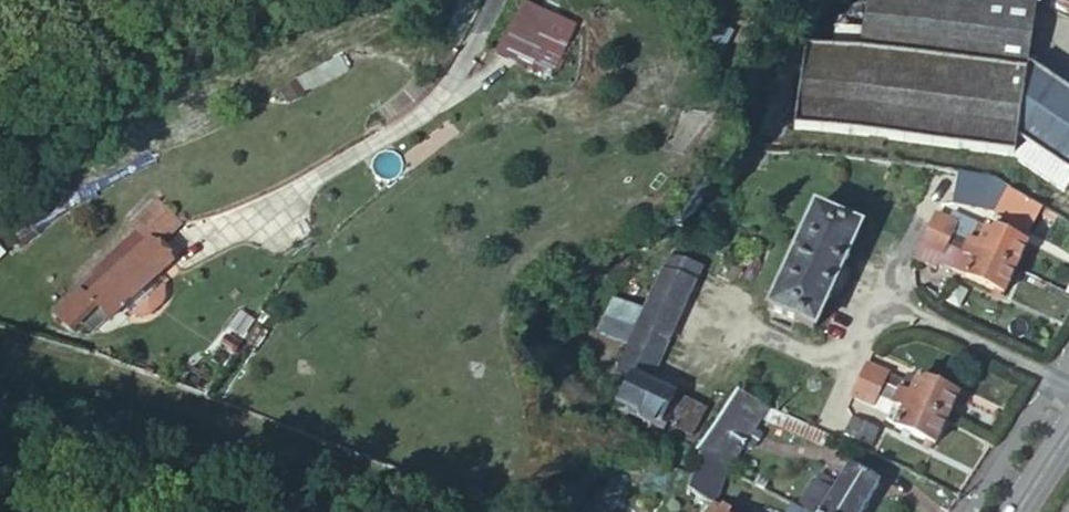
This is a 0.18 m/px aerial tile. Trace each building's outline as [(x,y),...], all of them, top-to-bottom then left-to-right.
[(1028,65),(1037,8),(976,0),(867,0),(860,51),(1027,76),(1028,65)] [(522,1),(498,55),(555,80),(579,26),(522,1)] [(1028,65),(1027,76),(860,51),(805,43),(794,125),(1016,157),(1067,192),(1068,188),(1068,92),(1028,65)] [(953,208),(984,212),(988,180),(957,175),(953,208)] [(766,308),(814,329),(859,226),(812,204),(766,308)] [(936,212),(928,229),(947,238),(954,221),(955,221),(936,212)] [(947,238),(966,246),(973,229),(954,221),(947,238)] [(966,246),(1013,268),(1025,243),(984,224),(981,228),(974,225),(973,229),(966,246)] [(947,238),(928,229),(916,255),(915,258),(934,266),(939,254),(958,263),(956,266),(963,269),(961,274),(1002,292),(1013,268),(966,246),(947,238)] [(700,262),(672,249),(620,369),(630,374),(647,381),(700,262)] [(56,311),(70,326),(95,303),(109,317),(159,271),(141,252),(91,298),(81,288),(56,311)] [(861,381),(879,389),(886,372),(868,364),(861,381)] [(886,372),(879,389),(897,398),(905,381),(886,372)] [(647,381),(630,374),(609,421),(624,428),(632,410),(662,424),(663,421),(695,435),(706,409),(647,381)] [(905,381),(897,398),(945,420),(957,395),(915,376),(914,379),(907,376),(905,381)] [(871,406),(879,389),(861,381),(853,398),(871,406)] [(897,398),(879,389),(871,406),(890,414),(897,398)] [(730,466),(770,407),(738,393),(700,449),(703,451),(729,466),(730,466)] [(945,420),(897,398),(890,414),(888,418),(895,422),(894,425),(934,444),(945,420)] [(846,436),(876,449),(883,431),(854,418),(846,436)] [(686,480),(711,497),(729,466),(703,451),(686,480)] [(798,505),(810,511),(861,511),(880,480),(850,462),(832,495),(811,483),(798,505)] [(728,509),(711,497),(700,511),(726,511),(728,509)] [(794,503),(788,511),(810,511),(798,505),(794,503)]
